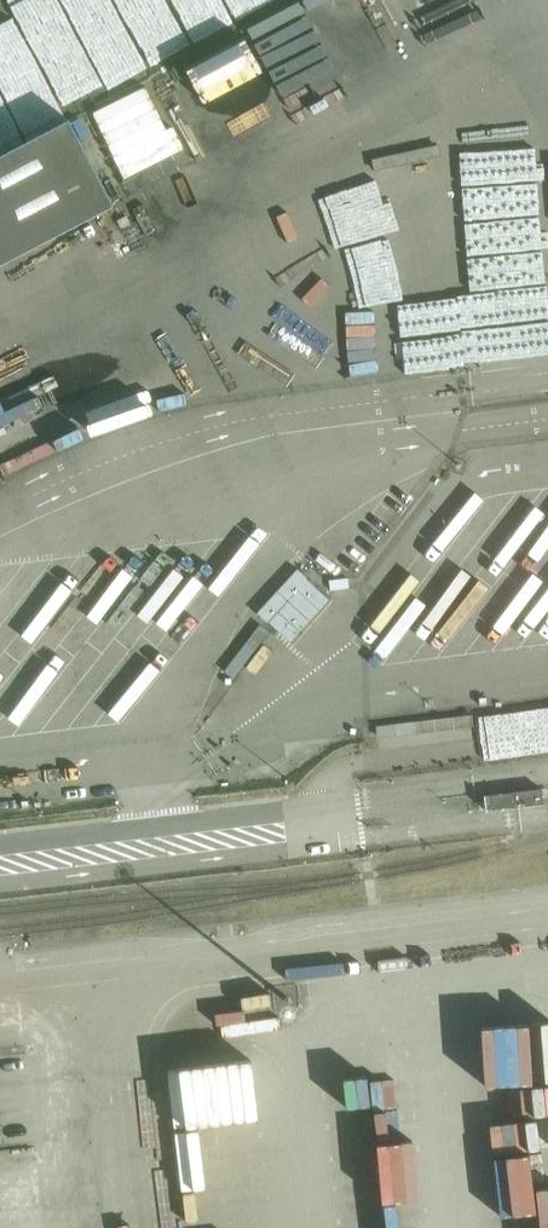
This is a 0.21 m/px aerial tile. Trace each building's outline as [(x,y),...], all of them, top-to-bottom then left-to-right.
[(114,206),(69,120),(0,156),(0,266),(114,206)] [(402,140),(285,194),(353,340),(375,344),(378,343),(372,330),(373,325),(366,309),(369,292),(361,273),(351,271),(351,270),(343,253),(347,232),(369,222),(372,229),(391,232),(385,267),(401,270),(409,266),(415,232),(408,216),(395,214),(418,203),(421,182),(402,140)] [(542,790),(484,796),(486,811),(516,807),(515,800),(524,800),(525,806),(544,804),(542,790)]
